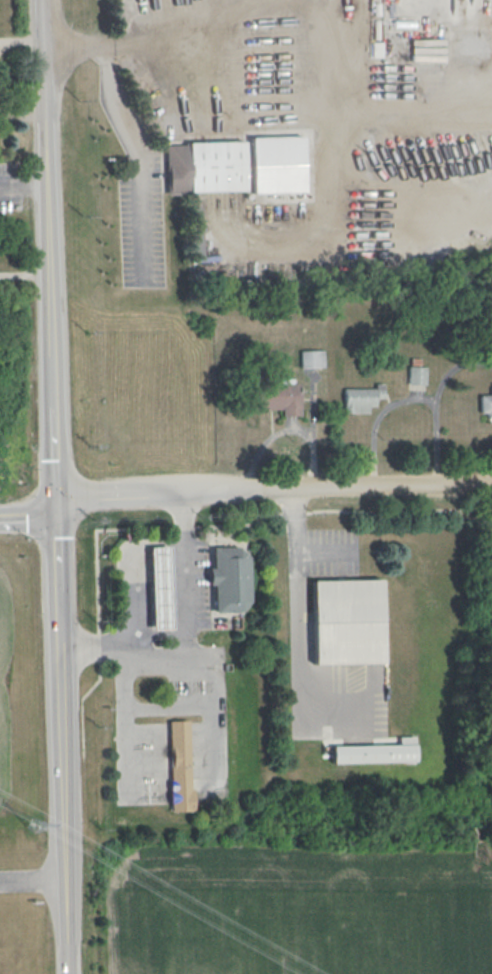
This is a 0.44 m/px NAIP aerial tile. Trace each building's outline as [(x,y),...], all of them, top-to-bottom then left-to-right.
[(247,136),(303,135),(304,193),(249,194),(248,190),(167,192),(165,145),(187,145),(187,142),(247,140),(247,136)] [(300,367),(324,367),(323,350),(300,350),(300,367)] [(407,384),(425,385),(425,367),(408,366),(407,384)] [(300,415),(299,383),(253,385),(254,408),(281,408),(281,416),(300,415)] [(344,388),(344,412),(368,412),(368,406),(375,406),(375,398),(383,398),(383,384),(374,383),(374,388),(344,388)] [(490,386),(490,395),(479,395),(479,414),(491,414),(491,386),(490,386)] [(166,543),(147,544),(149,578),(151,628),(170,627),(168,577),(166,543)] [(238,546),(212,546),(212,567),(208,567),(208,582),(213,582),(213,610),(240,610),(249,598),(248,556),(238,546)] [(311,580),(380,579),(382,662),(313,664),(311,580)] [(168,721),(170,811),(191,811),(189,720),(168,721)] [(415,761),(415,736),(399,737),(399,745),(332,746),(332,763),(415,761)]
